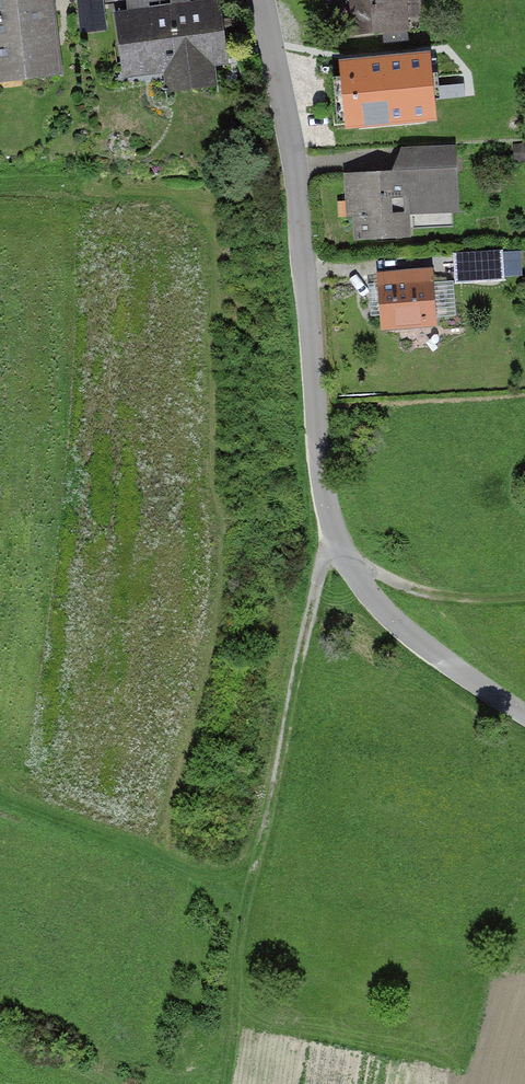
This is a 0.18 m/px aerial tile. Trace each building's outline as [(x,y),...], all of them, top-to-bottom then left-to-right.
[(63,72),(54,0),(0,0),(0,79),(63,72)] [(106,0),(79,0),(85,30),(111,25),(106,0)] [(114,9),(122,74),(165,70),(167,87),(216,82),(213,64),(228,62),(221,0),(188,0),(128,7),(114,9)] [(406,0),(351,0),(353,32),(408,29),(406,0)] [(342,125),(438,120),(434,49),(339,54),(342,125)] [(393,170),(345,172),(347,216),(357,215),(358,238),(413,235),(413,228),(455,227),(454,210),(458,210),(455,144),(402,146),(393,170)] [(506,276),(505,246),(461,249),(462,278),(506,276)] [(431,268),(378,272),(382,328),(436,324),(431,268)]
